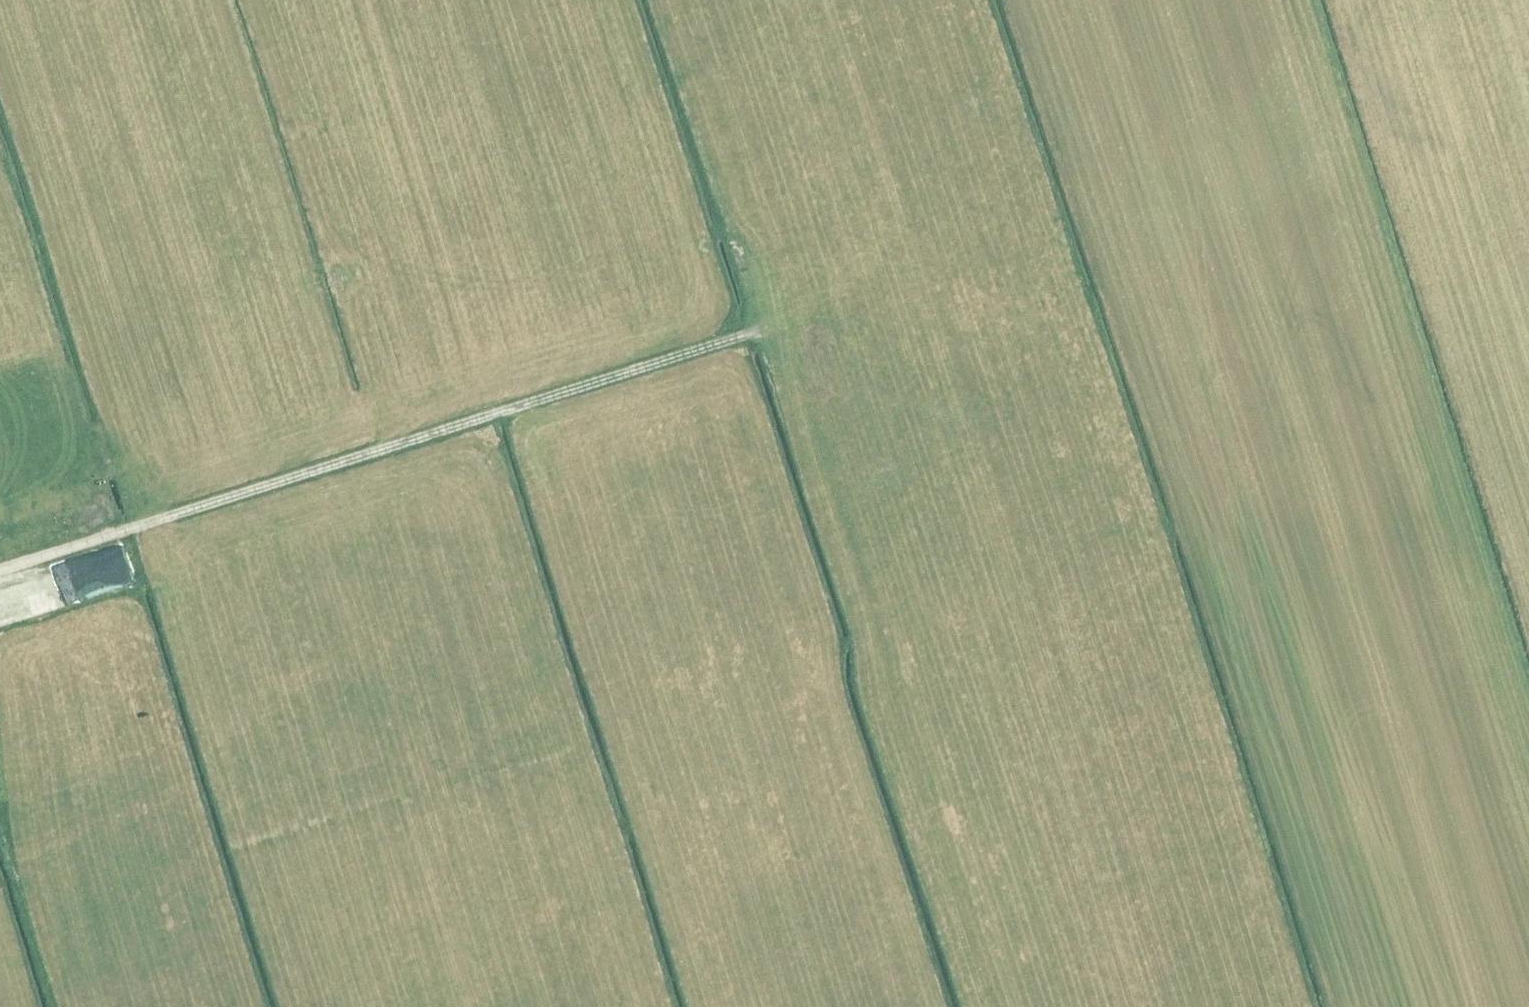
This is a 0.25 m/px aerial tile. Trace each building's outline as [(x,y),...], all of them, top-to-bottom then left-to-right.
[(140,537),(112,543),(120,576),(148,570),(140,537)]
